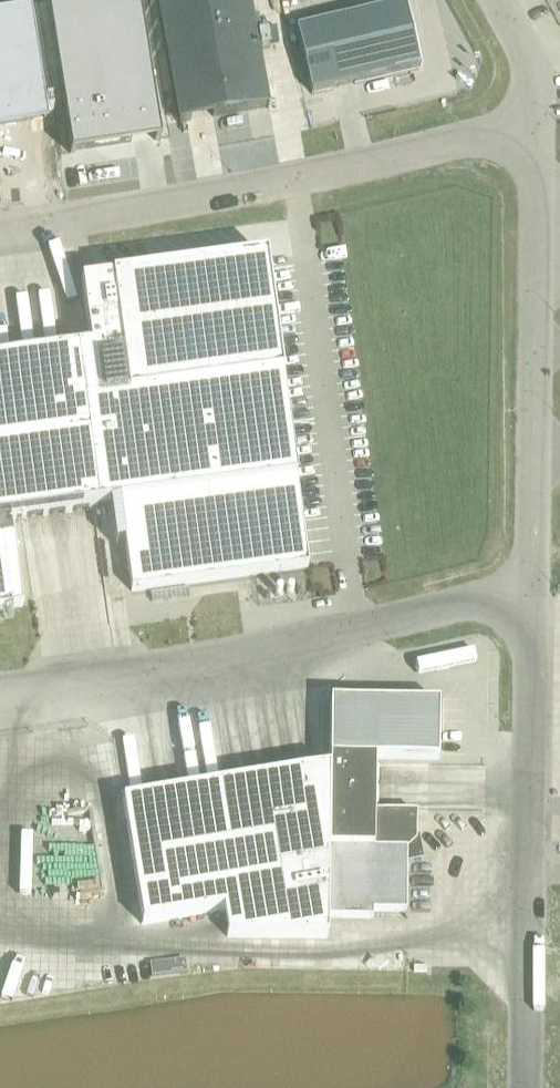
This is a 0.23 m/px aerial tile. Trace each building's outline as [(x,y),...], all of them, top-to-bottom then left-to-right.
[(154,139),(154,141),(160,140),(138,0),(108,0),(48,9),(70,153),(75,153),(74,150),(154,139)] [(179,122),(267,106),(248,0),(157,0),(179,122)] [(312,94),(419,69),(403,4),(296,29),(312,94)] [(0,16),(0,124),(46,117),(30,11),(0,16)] [(22,606),(10,519),(119,504),(131,591),(307,567),(265,258),(111,279),(111,280),(80,284),(89,350),(88,350),(0,362),(0,609),(22,606)] [(125,802),(99,807),(120,928),(141,924),(141,925),(223,911),(227,937),(326,938),(326,918),(327,918),(372,919),(372,911),(406,912),(406,849),(408,849),(416,842),(416,813),(373,813),(374,760),(437,761),(438,703),(330,702),(329,769),(125,802)]
